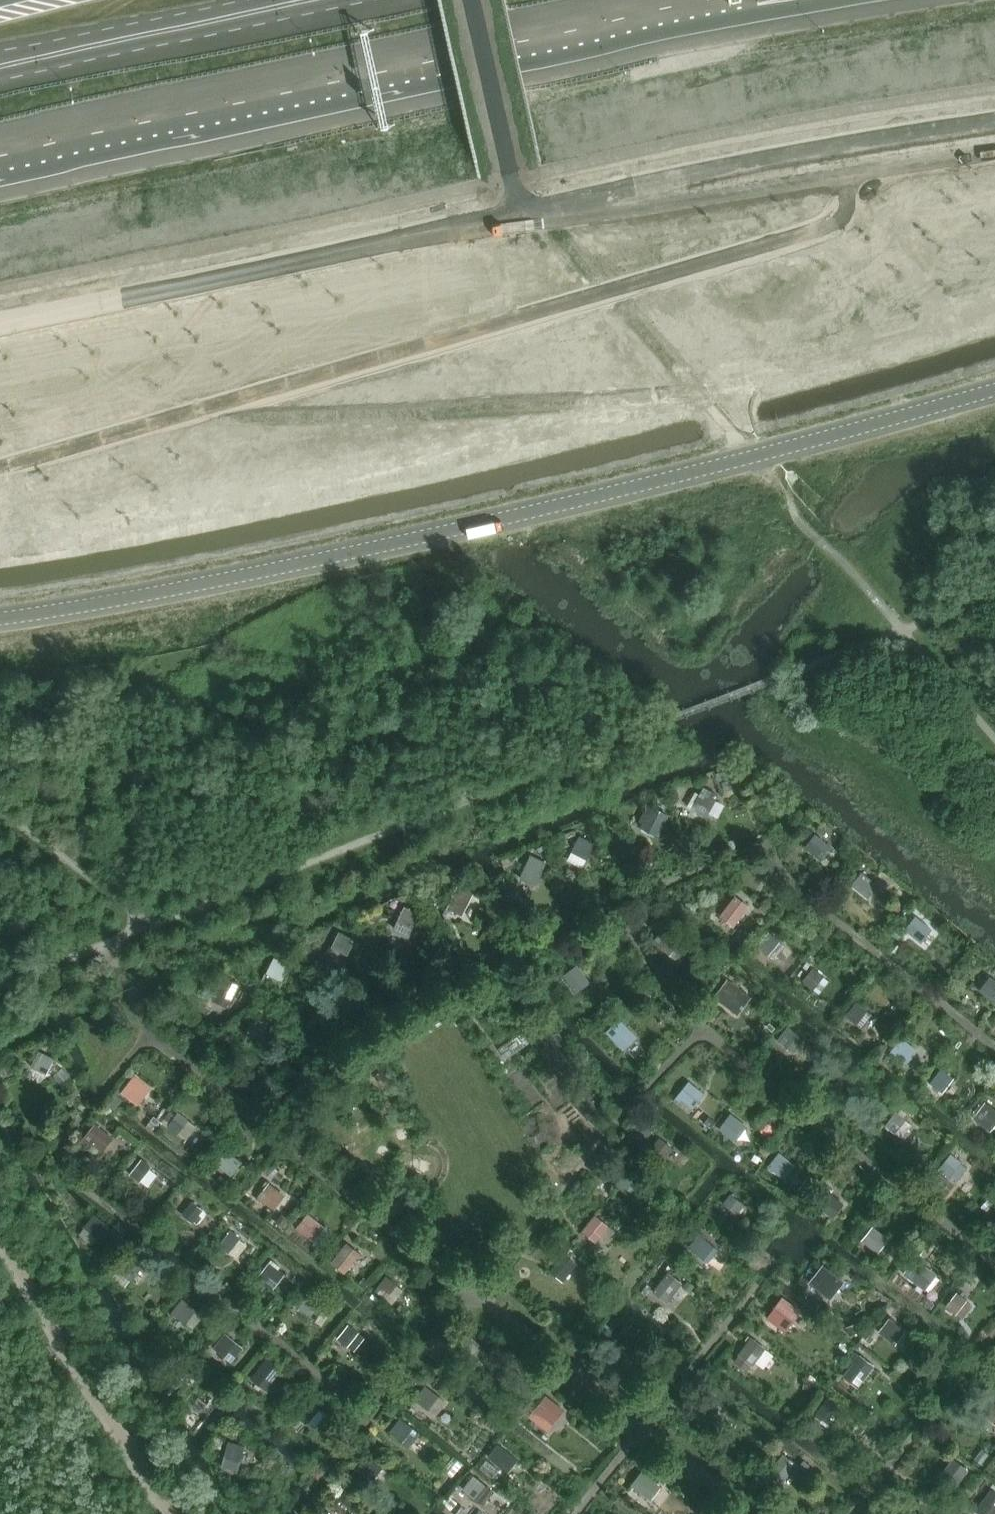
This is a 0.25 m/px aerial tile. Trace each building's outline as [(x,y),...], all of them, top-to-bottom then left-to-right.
[(707,818),(719,795),(704,786),(691,810),(707,818)] [(660,836),(669,815),(647,804),(639,821),(642,823),(641,827),(660,836)] [(822,862),(832,848),(815,835),(804,849),(822,862)] [(583,868),(595,844),(580,836),(568,861),(583,868)] [(531,856),(520,879),(536,886),(547,863),(531,856)] [(869,900),(879,885),(861,872),(851,887),(869,900)] [(463,917),(475,891),(459,884),(447,910),(463,917)] [(733,928),(750,907),(735,896),(719,917),(733,928)] [(765,902),(759,910),(765,914),(770,906),(765,902)] [(410,937),(420,914),(405,907),(394,930),(410,937)] [(915,918),(905,930),(920,943),(931,930),(915,918)] [(681,942),(664,928),(653,942),(670,955),(681,942)] [(348,957),(357,939),(341,931),(332,949),(348,957)] [(768,956),(780,941),(769,932),(757,948),(768,956)] [(280,987),(290,965),(275,959),(264,980),(280,987)] [(591,983),(578,965),(564,976),(576,993),(591,983)] [(813,991),(824,976),(813,968),(802,983),(813,991)] [(991,977),(980,991),(994,1003),(994,980),(991,977)] [(230,1009),(241,985),(225,978),(214,1002),(230,1009)] [(714,997),(733,1011),(746,994),(727,980),(714,997)] [(856,1025),(868,1010),(857,1002),(845,1017),(856,1025)] [(251,1019),(247,1035),(263,1039),(267,1024),(251,1019)] [(638,1038),(620,1019),(607,1033),(625,1052),(638,1038)] [(799,1035),(788,1027),(777,1041),(787,1050),(788,1049),(794,1053),(804,1041),(798,1036),(799,1035)] [(503,1046),(507,1054),(530,1044),(526,1035),(503,1046)] [(918,1051),(901,1037),(890,1051),(907,1065),(918,1051)] [(47,1075),(54,1058),(39,1051),(31,1068),(47,1075)] [(841,1080),(836,1086),(857,1102),(864,1093),(856,1087),(859,1082),(843,1070),(838,1077),(841,1080)] [(942,1093),(953,1079),(942,1071),(931,1085),(942,1093)] [(136,1074),(122,1092),(139,1105),(153,1087),(136,1074)] [(692,1112),(705,1095),(690,1083),(676,1099),(692,1112)] [(588,1093),(578,1101),(591,1117),(601,1109),(588,1093)] [(991,1132),(994,1126),(994,1111),(985,1103),(973,1118),(991,1132)] [(169,1125),(178,1133),(189,1119),(179,1112),(169,1125)] [(913,1126),(905,1119),(896,1113),(885,1127),(902,1140),(913,1126)] [(737,1142),(747,1128),(731,1115),(720,1130),(737,1142)] [(96,1123),(82,1141),(89,1147),(92,1143),(103,1152),(114,1138),(96,1123)] [(666,1159),(673,1150),(660,1139),(652,1148),(666,1159)] [(231,1176),(242,1163),(227,1151),(216,1164),(231,1176)] [(785,1180),(796,1166),(780,1153),(769,1167),(785,1180)] [(962,1164),(963,1162),(951,1153),(939,1170),(950,1178),(957,1183),(968,1168),(962,1164)] [(140,1183),(153,1167),(143,1158),(130,1175),(140,1183)] [(650,1194),(627,1175),(617,1186),(641,1205),(650,1194)] [(274,1211),(285,1197),(269,1184),(258,1198),(274,1211)] [(834,1219),(845,1205),(828,1191),(817,1206),(834,1219)] [(731,1195),(723,1205),(736,1215),(744,1206),(731,1195)] [(192,1202),(182,1214),(192,1222),(202,1210),(192,1202)] [(108,1224),(95,1214),(84,1227),(98,1238),(108,1224)] [(313,1242),(324,1228),(308,1215),(297,1229),(313,1242)] [(597,1244),(609,1227),(596,1217),(584,1232),(597,1244)] [(878,1254),(889,1241),(874,1228),(863,1241),(878,1254)] [(230,1254),(241,1240),(241,1239),(231,1231),(220,1245),(230,1254)] [(719,1250),(700,1234),(689,1248),(709,1263),(719,1250)] [(345,1274),(360,1254),(347,1244),(331,1264),(345,1274)] [(564,1283),(578,1267),(564,1255),(550,1272),(564,1283)] [(119,1270),(132,1281),(143,1268),(129,1257),(119,1270)] [(269,1285),(280,1271),(281,1271),(270,1262),(259,1277),(269,1285)] [(915,1283),(924,1271),(914,1263),(905,1274),(915,1283)] [(831,1301),(845,1283),(824,1266),(810,1285),(831,1301)] [(668,1304),(683,1285),(669,1273),(653,1293),(668,1304)] [(404,1290),(387,1276),(375,1291),(392,1305),(404,1290)] [(318,1301),(308,1293),(297,1306),(307,1314),(318,1301)] [(964,1321),(974,1307),(958,1295),(947,1308),(964,1321)] [(204,1316),(183,1299),(172,1313),(194,1330),(204,1316)] [(784,1299),(769,1318),(782,1328),(797,1309),(784,1299)] [(896,1346),(907,1331),(890,1318),(879,1333),(896,1346)] [(338,1339),(348,1346),(358,1333),(349,1326),(338,1339)] [(630,1352),(641,1337),(627,1326),(616,1340),(630,1352)] [(240,1345),(226,1334),(215,1348),(229,1359),(229,1358),(235,1362),(245,1349),(240,1345)] [(468,1335),(458,1347),(471,1357),(481,1345),(468,1335)] [(754,1367),(766,1350),(752,1338),(739,1356),(754,1367)] [(840,1339),(835,1346),(843,1352),(848,1346),(840,1339)] [(268,1393),(287,1371),(269,1357),(251,1380),(268,1393)] [(861,1385),(874,1368),(861,1358),(848,1374),(861,1385)] [(429,1410),(440,1396),(426,1386),(415,1400),(429,1410)] [(709,1394),(701,1404),(714,1414),(722,1404),(709,1394)] [(566,1412),(545,1395),(535,1409),(555,1425),(566,1412)] [(828,1397),(820,1408),(833,1419),(841,1408),(828,1397)] [(327,1414),(307,1399),(296,1412),(316,1428),(327,1414)] [(421,1434),(401,1418),(390,1432),(410,1448),(421,1434)] [(238,1472),(244,1448),(229,1443),(222,1467),(238,1472)] [(503,1445),(493,1458),(512,1473),(522,1460),(503,1445)] [(781,1487),(798,1466),(784,1455),(768,1477),(781,1487)] [(373,1481),(385,1467),(371,1456),(360,1470),(373,1481)] [(955,1491),(970,1472),(954,1460),(940,1479),(955,1491)] [(661,1488),(642,1473),(632,1486),(651,1502),(661,1488)] [(494,1492),(474,1476),(463,1489),(483,1505),(494,1492)] [(994,1492),(982,1509),(988,1513),(994,1513),(994,1493),(994,1492)]
